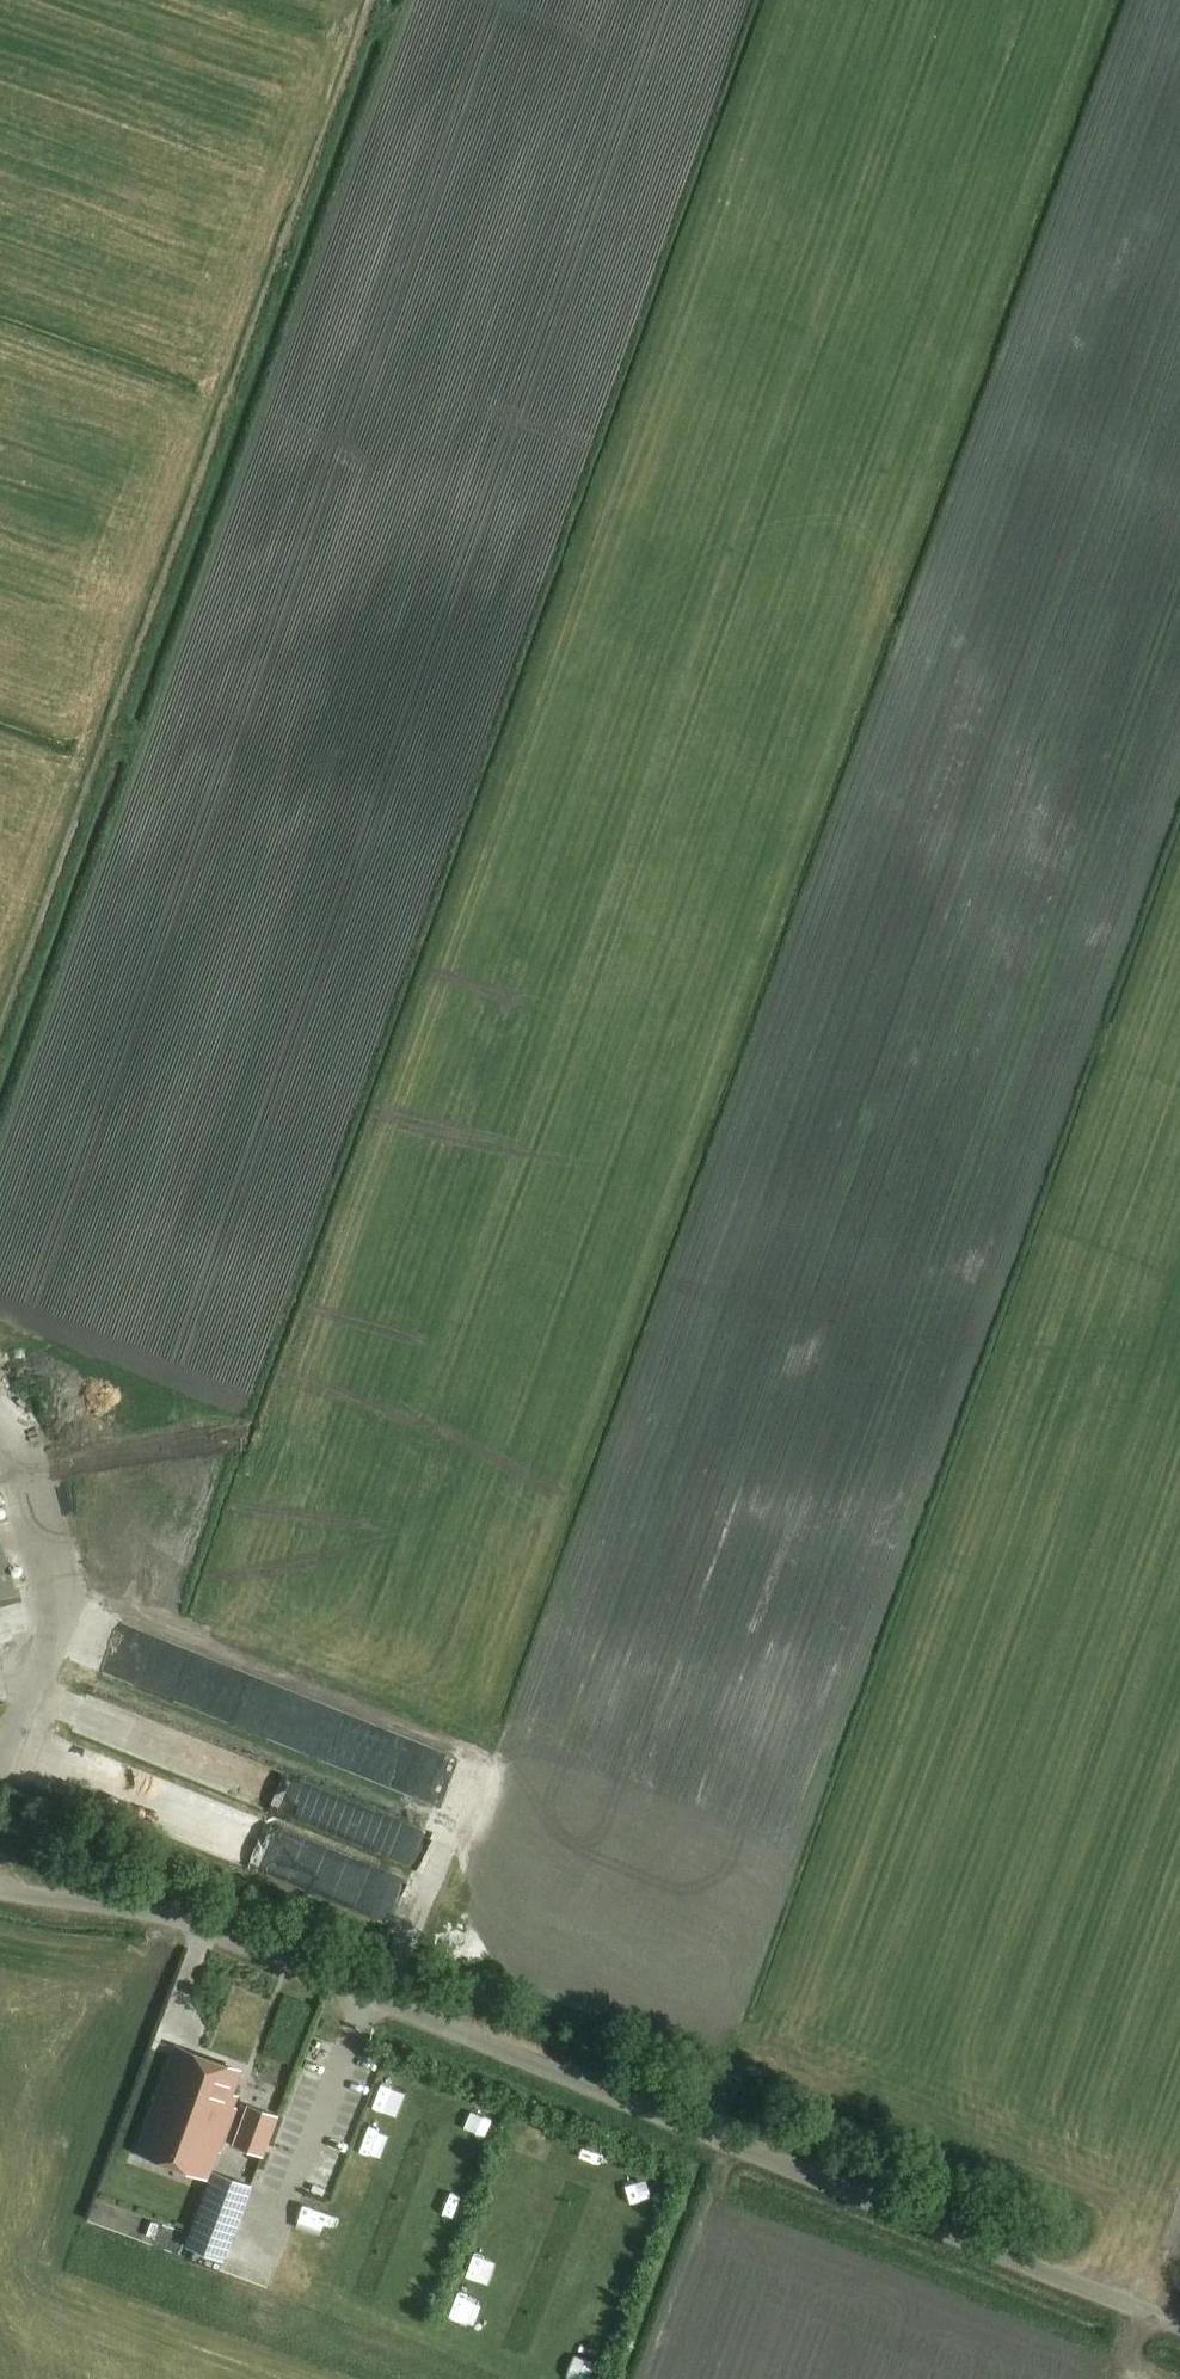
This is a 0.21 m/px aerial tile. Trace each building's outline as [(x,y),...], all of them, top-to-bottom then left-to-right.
[(16,1590),(0,1532),(0,1595),(16,1590)] [(137,2154),(211,2182),(238,2109),(233,2107),(237,2096),(233,2094),(240,2076),(175,2052),(137,2154)] [(249,2112),(234,2147),(263,2159),(277,2123),(249,2112)] [(251,2186),(216,2173),(200,2214),(236,2227),(251,2186)] [(236,2227),(200,2214),(190,2241),(226,2255),(236,2227)] [(171,2262),(175,2247),(150,2240),(146,2255),(171,2262)]
